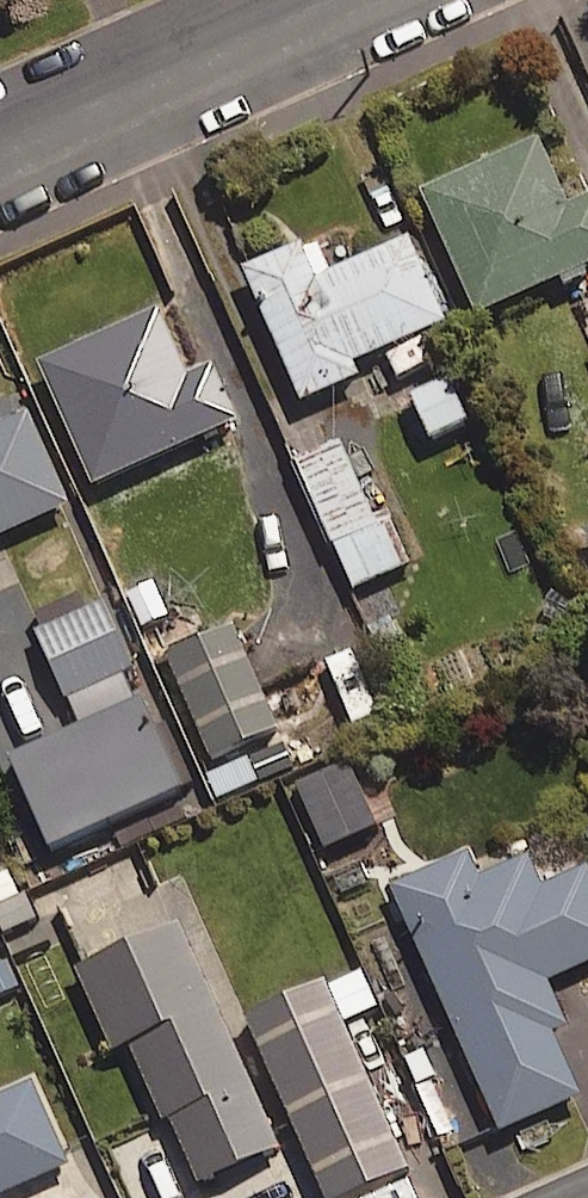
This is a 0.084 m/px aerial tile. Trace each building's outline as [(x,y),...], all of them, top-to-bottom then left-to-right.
[(538,140),(425,192),(480,314),(587,264),(587,199),(568,208),(538,140)] [(247,269),(303,400),(361,375),(357,366),(386,353),(397,379),(431,363),(419,334),(446,322),(411,239),(317,280),(302,245),(247,269)] [(231,423),(175,300),(41,362),(98,484),(231,423)] [(429,439),(466,424),(457,402),(449,405),(441,384),(412,396),(429,439)] [(0,406),(0,536),(69,505),(27,412),(7,421),(0,406)] [(372,514),(341,444),(299,463),(354,589),(409,564),(384,508),(372,514)] [(146,697),(104,604),(39,634),(81,727),(146,697)] [(218,774),(281,744),(227,632),(163,660),(218,774)] [(378,825),(350,764),(299,788),(328,849),(378,825)] [(470,853),(396,886),(503,1130),(582,1096),(553,1030),(566,1024),(547,981),(587,963),(587,866),(551,882),(538,852),(480,877),(470,853)] [(26,887),(19,891),(9,869),(0,873),(0,927),(5,938),(42,920),(26,887)] [(199,1184),(281,1146),(177,924),(79,970),(116,1049),(133,1041),(199,1184)] [(256,1055),(323,1197),(346,1197),(410,1168),(339,1016),(256,1055)] [(69,1165),(31,1080),(0,1094),(0,1196),(69,1165)]
